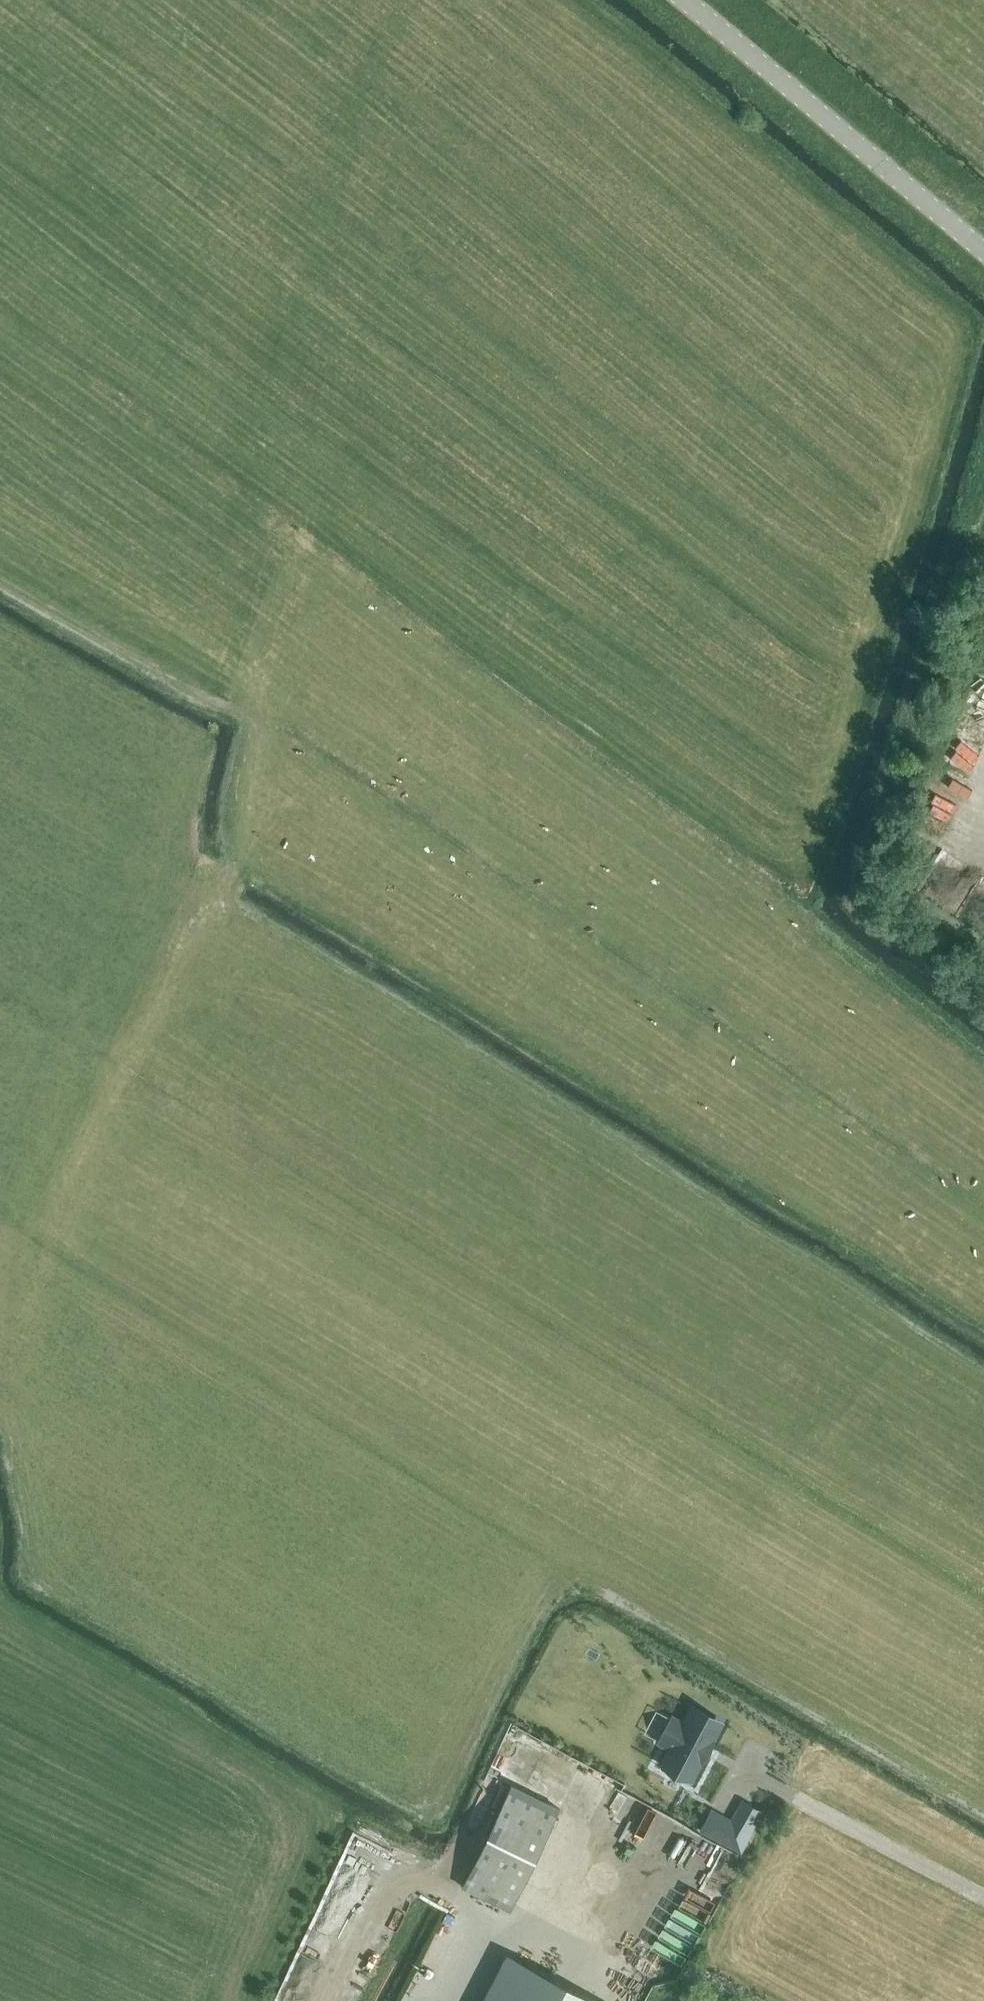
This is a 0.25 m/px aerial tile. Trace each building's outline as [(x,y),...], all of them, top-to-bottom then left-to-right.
[(693,1708),(685,1725),(678,1721),(666,1744),(673,1747),(664,1763),(690,1777),(699,1761),(701,1762),(713,1740),(711,1739),(720,1722),(693,1708)] [(512,1911),(559,1808),(510,1786),(463,1888),(512,1911)] [(695,1859),(714,1867),(725,1842),(707,1833),(695,1859)] [(342,1882),(360,1890),(370,1865),(352,1857),(342,1882)] [(489,2000),(593,2000),(512,1958),(489,2000)]
